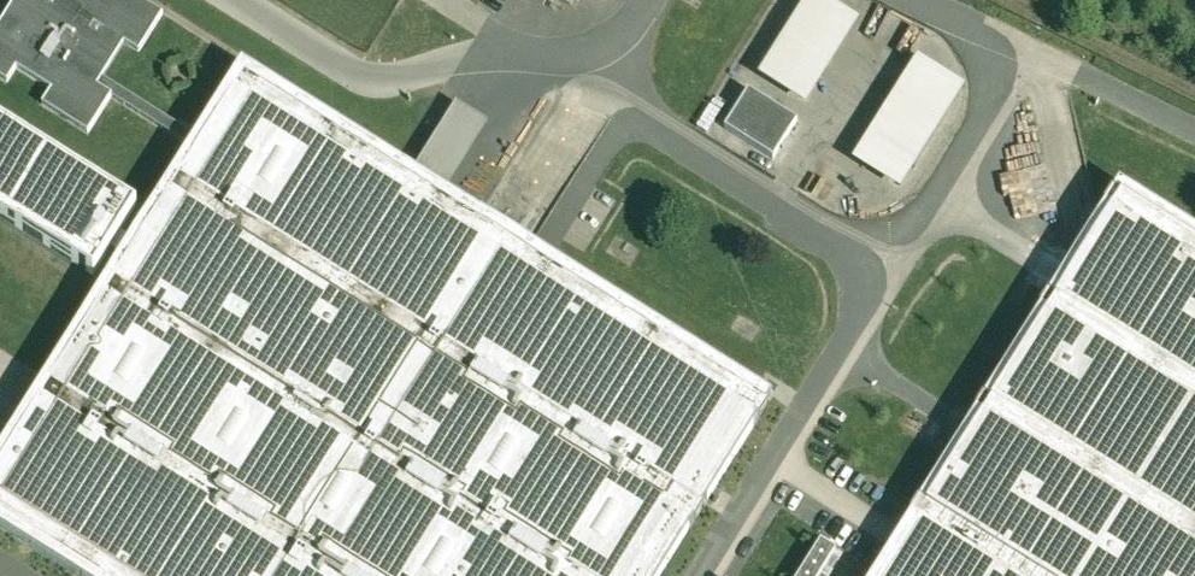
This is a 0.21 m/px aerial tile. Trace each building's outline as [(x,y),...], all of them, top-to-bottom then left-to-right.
[(0,448),(0,528),(77,575),(659,575),(772,396),(242,63),(196,136),(102,78),(124,43),(139,52),(163,13),(142,0),(14,0),(0,23),(0,78),(7,82),(16,67),(51,89),(42,104),(88,133),(111,96),(190,145),(131,240),(121,254),(0,448)] [(748,90),(724,128),(773,159),(797,121),(748,90)] [(93,276),(111,248),(121,254),(131,240),(120,233),(136,208),(0,122),(0,217),(93,276)] [(1119,183),(872,575),(1194,575),(1194,231),(1119,183)]
